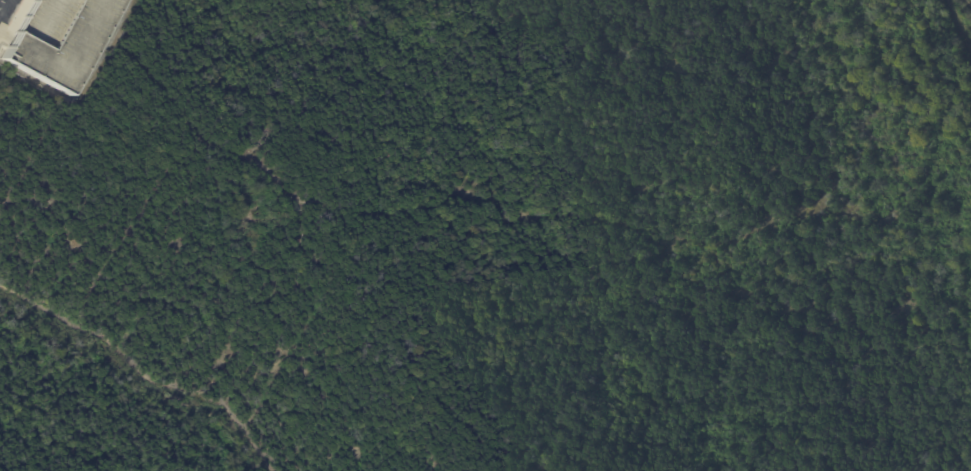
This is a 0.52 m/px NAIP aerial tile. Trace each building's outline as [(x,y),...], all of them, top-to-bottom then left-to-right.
[(63,92),(0,59),(0,56),(9,39),(30,0),(112,0),(63,92)]
